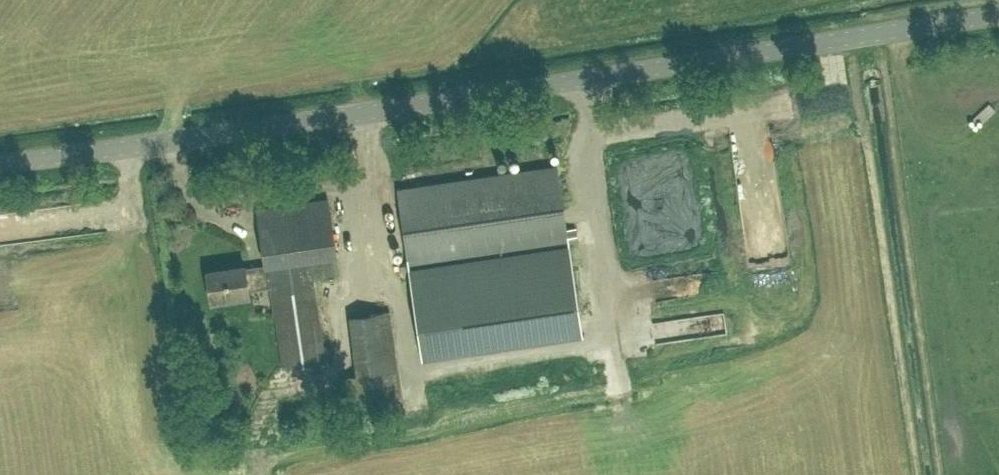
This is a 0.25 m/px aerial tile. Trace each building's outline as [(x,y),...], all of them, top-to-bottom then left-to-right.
[(409,272),(422,359),(581,336),(556,165),(396,189),(409,272)] [(336,255),(327,199),(257,209),(265,265),(244,268),(244,266),(206,272),(210,302),(248,296),(248,291),(270,287),(282,368),(325,361),(310,259),(336,255)] [(390,313),(349,319),(358,377),(340,379),(344,405),(400,397),(390,313)]
